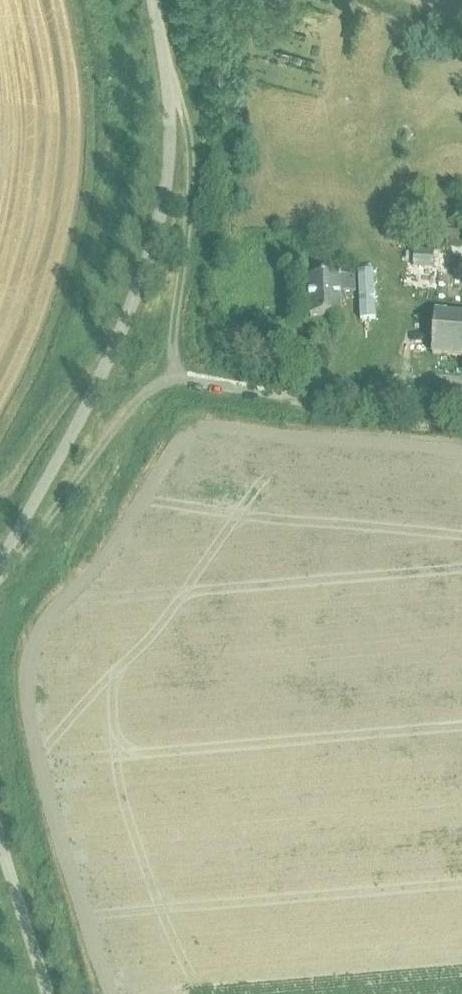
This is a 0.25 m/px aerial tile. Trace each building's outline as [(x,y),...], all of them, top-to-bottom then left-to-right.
[(461,244),(461,239),(461,231),(443,229),(442,242),(461,244)] [(440,252),(416,250),(415,269),(439,270),(439,267),(461,269),(461,253),(440,251),(440,252)] [(318,277),(309,278),(310,291),(310,301),(311,317),(342,315),(341,294),(341,293),(347,293),(356,293),(355,285),(355,278),(355,276),(353,276),(339,276),(323,277),(318,277)] [(433,354),(434,355),(461,356),(461,312),(436,310),(435,329),(433,354)]
